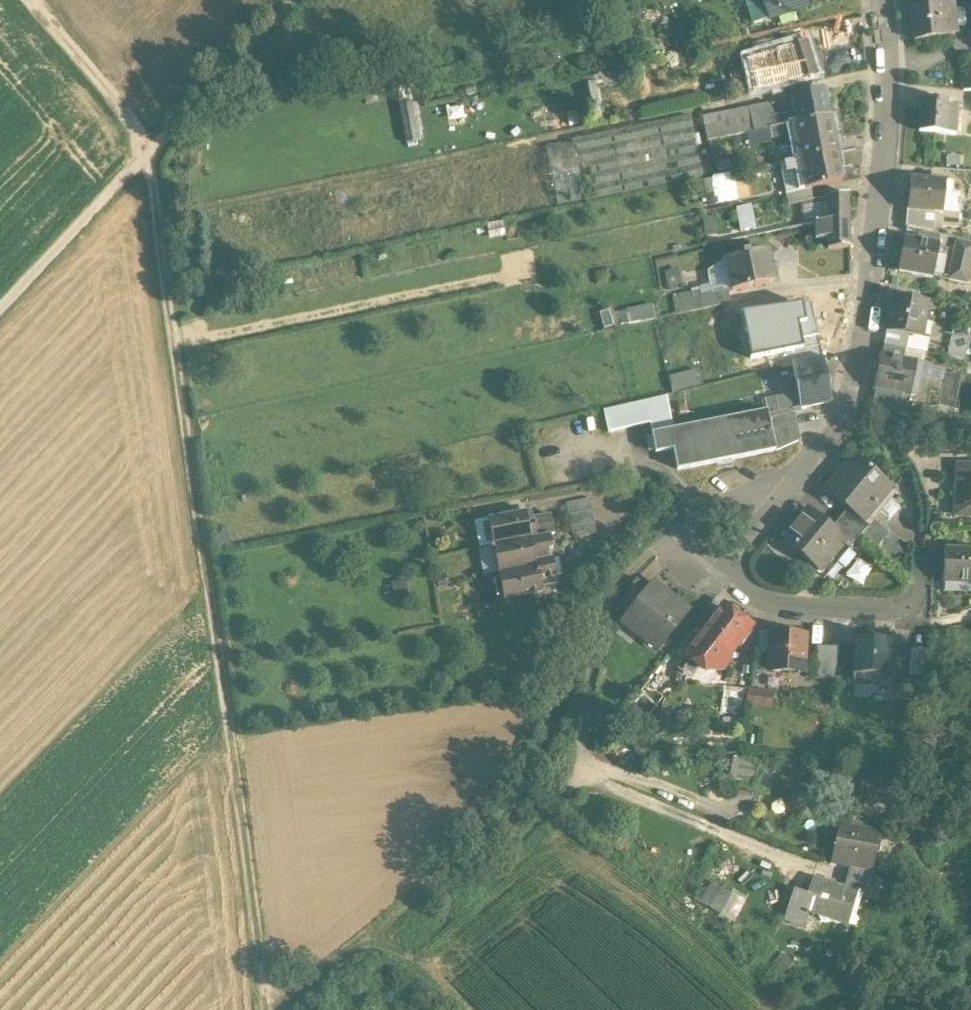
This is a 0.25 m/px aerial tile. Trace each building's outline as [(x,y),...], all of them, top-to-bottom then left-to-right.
[(753,26),(807,8),(804,0),(745,0),(753,26)] [(946,11),(910,14),(912,48),(949,45),(946,11)] [(771,38),(754,42),(759,57),(775,52),(771,38)] [(777,51),(775,52),(780,67),(775,68),(777,74),(781,72),(785,85),(815,76),(805,43),(777,51)] [(963,59),(961,91),(970,92),(970,59),(963,59)] [(781,72),(777,74),(746,80),(749,94),(786,87),(785,85),(781,72)] [(823,91),(790,98),(794,114),(796,124),(828,118),(823,91)] [(762,97),(738,102),(740,111),(764,106),(762,97)] [(948,102),(920,100),(919,132),(955,134),(957,108),(948,107),(948,102)] [(402,103),(408,141),(420,139),(414,101),(402,103)] [(764,106),(740,111),(745,134),(769,130),(768,124),(764,106)] [(707,141),(745,134),(740,111),(701,117),(707,141)] [(796,124),(794,114),(772,119),(773,123),(768,124),(769,130),(796,124)] [(703,180),(689,117),(583,139),(597,202),(703,180)] [(796,124),(769,130),(771,139),(793,135),(798,161),(835,153),(828,118),(796,124)] [(769,130),(745,134),(747,144),(771,139),(769,130)] [(571,144),(546,149),(558,206),(583,200),(571,144)] [(842,183),(835,153),(798,161),(804,190),(804,191),(842,183)] [(798,161),(779,165),(785,194),(804,190),(798,161)] [(944,183),(910,179),(909,195),(908,195),(906,211),(933,214),(941,214),(941,213),(944,183)] [(941,213),(958,214),(961,184),(944,183),(941,213)] [(765,200),(767,211),(800,204),(798,193),(765,200)] [(814,202),(815,223),(827,221),(848,217),(847,197),(814,202)] [(754,204),(739,206),(742,230),(756,228),(754,204)] [(933,214),(906,211),(904,228),(931,233),(932,226),(933,214)] [(933,214),(932,226),(957,229),(958,214),(941,213),(941,214),(933,214)] [(848,217),(827,221),(827,238),(827,250),(848,248),(848,217)] [(827,221),(815,223),(815,240),(827,238),(827,221)] [(938,239),(905,233),(904,240),(937,246),(938,239)] [(937,246),(904,240),(898,272),(931,279),(937,246)] [(956,242),(954,249),(970,253),(970,246),(956,242)] [(954,249),(948,279),(965,283),(970,255),(970,253),(954,249)] [(768,252),(731,258),(734,277),(728,278),(731,292),(768,286),(766,273),(771,272),(768,252)] [(669,253),(656,258),(659,267),(672,262),(669,253)] [(670,302),(673,316),(726,305),(723,290),(670,302)] [(918,298),(893,293),(892,299),(917,303),(918,298)] [(892,299),(891,299),(885,331),(906,335),(920,337),(926,305),(917,303),(892,299)] [(748,354),(800,344),(795,319),(803,317),(799,300),(739,309),(748,354)] [(616,311),(618,325),(658,317),(655,304),(616,311)] [(906,335),(886,331),(883,346),(904,349),(906,335)] [(968,339),(951,336),(947,358),(963,361),(968,339)] [(914,364),(881,358),(878,372),(877,372),(874,389),(875,389),(901,394),(908,396),(914,364)] [(822,360),(791,366),(794,383),(799,410),(830,404),(822,360)] [(920,365),(914,364),(908,396),(914,397),(920,365)] [(960,373),(943,370),(937,401),(936,405),(953,409),(960,373)] [(667,378),(671,394),(702,387),(698,371),(667,378)] [(791,397),(777,399),(781,416),(792,414),(791,412),(799,410),(794,383),(789,384),(791,397)] [(901,394),(875,389),(871,411),(897,413),(901,394)] [(908,396),(901,394),(897,413),(934,416),(936,405),(937,401),(914,397),(908,396)] [(666,397),(643,403),(648,425),(649,424),(651,435),(669,432),(672,431),(666,397)] [(777,399),(764,402),(766,413),(768,420),(781,416),(777,399)] [(643,403),(603,412),(607,434),(648,425),(643,403)] [(672,431),(669,432),(673,451),(677,471),(775,452),(768,420),(766,413),(672,431)] [(781,416),(768,420),(775,452),(776,452),(798,443),(792,414),(781,416)] [(651,435),(655,454),(673,451),(669,432),(651,435)] [(891,487),(853,456),(824,491),(846,510),(862,523),(862,522),(891,487)] [(957,464),(953,513),(970,514),(970,465),(957,464)] [(590,499),(566,503),(569,515),(593,510),(590,499)] [(831,528),(807,508),(783,538),(797,550),(826,574),(838,560),(833,556),(844,543),(849,547),(850,546),(830,529),(831,528)] [(593,510),(569,515),(571,527),(595,522),(593,510)] [(862,523),(846,510),(839,519),(859,535),(867,525),(862,522),(862,523)] [(526,512),(488,519),(493,546),(531,539),(537,538),(534,523),(528,524),(526,512)] [(551,514),(533,517),(534,523),(537,538),(550,536),(554,535),(551,514)] [(859,535),(839,519),(831,528),(830,529),(850,546),(859,535)] [(867,525),(859,535),(893,564),(906,547),(872,519),(867,525)] [(595,522),(571,527),(573,539),(598,534),(595,522)] [(783,538),(778,534),(768,546),(787,562),(797,550),(783,538)] [(537,538),(531,539),(535,562),(550,559),(548,551),(553,550),(550,536),(537,538)] [(531,539),(493,546),(493,547),(491,548),(492,551),(494,550),(498,574),(536,567),(535,562),(531,539)] [(943,548),(942,581),(970,583),(970,550),(943,548)] [(536,567),(498,574),(504,602),(544,594),(541,581),(557,578),(553,559),(550,559),(535,562),(536,567)] [(636,578),(621,598),(620,600),(632,610),(649,588),(636,578)] [(687,610),(653,583),(649,588),(632,610),(628,615),(642,627),(637,633),(657,648),(687,610)] [(722,607),(688,652),(698,660),(700,666),(706,671),(721,669),(729,659),(728,654),(727,654),(748,627),(722,607)] [(803,636),(771,635),(770,669),(802,671),(803,636)] [(871,641),(856,640),(854,673),(885,674),(887,674),(887,673),(888,649),(889,640),(871,639),(871,641)] [(841,646),(816,645),(815,678),(835,679),(841,646)] [(911,650),(888,649),(887,673),(909,674),(911,650)] [(885,674),(854,673),(854,684),(884,686),(885,674)] [(747,693),(750,678),(729,677),(727,691),(747,693)] [(772,681),(750,678),(747,693),(771,695),(772,681)] [(772,767),(734,759),(730,779),(767,787),(772,767)] [(850,820),(840,818),(830,867),(850,872),(870,876),(878,836),(849,829),(850,820)] [(870,876),(850,872),(845,889),(857,893),(852,908),(858,910),(862,897),(879,902),(886,879),(870,876)] [(845,889),(813,879),(808,894),(795,890),(786,920),(805,927),(809,914),(847,926),(852,908),(857,893),(845,889)] [(736,892),(715,882),(704,902),(725,913),(736,892)]
